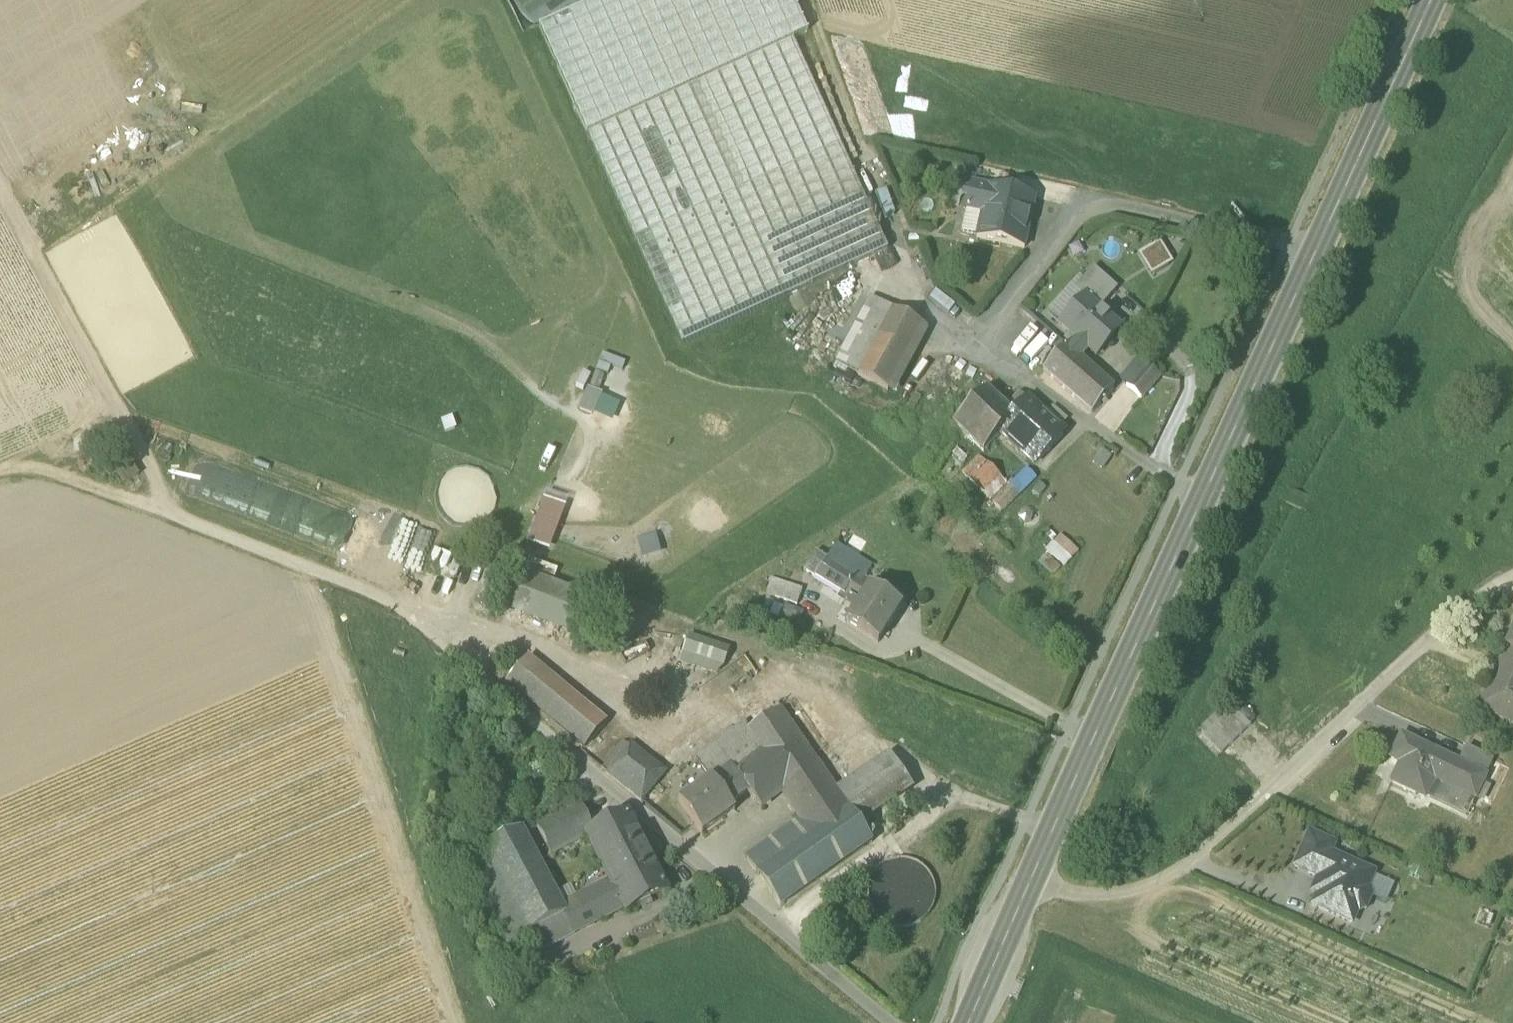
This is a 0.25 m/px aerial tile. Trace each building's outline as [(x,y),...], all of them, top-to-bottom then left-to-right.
[(682,344),(888,252),(793,40),(807,34),(792,0),(597,0),(539,26),(682,344)] [(975,239),(1024,249),(1024,248),(1023,247),(1033,200),(1035,201),(1035,199),(971,185),(965,212),(966,212),(961,232),(963,234),(975,237),(975,239)] [(1138,256),(1151,277),(1172,264),(1159,243),(1138,256)] [(1084,298),(1098,310),(1117,289),(1093,268),(1082,281),(1074,290),(1084,299),(1084,298)] [(1048,313),(1060,325),(1084,299),(1074,290),(1082,281),(1079,278),(1048,313)] [(1078,358),(1087,349),(1094,341),(1103,348),(1120,330),(1098,310),(1084,298),(1084,299),(1060,325),(1077,340),(1069,349),(1078,358)] [(836,364),(858,376),(892,311),(871,300),(836,364)] [(893,311),(892,311),(858,376),(887,392),(922,326),(893,311)] [(1095,357),(1103,348),(1094,341),(1087,349),(1095,357)] [(1112,388),(1078,358),(1069,349),(1065,346),(1042,372),(1090,413),(1112,388)] [(1124,386),(1140,399),(1159,377),(1144,364),(1124,386)] [(585,387),(577,407),(612,420),(619,400),(585,387)] [(1012,417),(1006,411),(985,391),(953,425),(983,453),(1001,434),(1034,465),(1063,434),(1027,401),(1012,417)] [(1006,411),(1012,417),(1027,401),(1019,394),(1006,411)] [(961,472),(991,503),(1010,485),(979,455),(961,472)] [(954,462),(961,469),(967,463),(961,456),(954,462)] [(1027,468),(1010,485),(1020,495),(1037,478),(1027,468)] [(1032,491),(1039,497),(1046,488),(1039,483),(1032,491)] [(1001,514),(1020,495),(1010,485),(991,503),(1001,514)] [(550,548),(566,504),(544,496),(527,540),(550,548)] [(642,556),(659,551),(654,533),(637,538),(642,556)] [(1053,544),(1068,560),(1078,551),(1063,535),(1053,544)] [(833,545),(824,559),(859,582),(868,568),(833,545)] [(803,570),(813,576),(820,566),(815,563),(820,556),(814,553),(803,570)] [(867,587),(859,582),(824,559),(820,556),(815,563),(820,566),(813,576),(856,604),(867,587)] [(497,612),(561,636),(576,595),(515,571),(497,612)] [(765,594),(796,605),(802,589),(771,577),(765,594)] [(844,623),(877,645),(900,608),(867,587),(856,604),(844,623)] [(779,619),(798,625),(803,611),(784,605),(779,619)] [(1505,651),(1512,655),(1512,633),(1505,651)] [(683,653),(723,666),(730,647),(690,634),(683,653)] [(1505,651),(1493,675),(1512,684),(1512,655),(1505,651)] [(723,666),(683,653),(679,663),(715,675),(723,666)] [(507,682),(584,747),(604,723),(527,658),(507,682)] [(1493,675),(1477,709),(1512,726),(1512,684),(1493,675)] [(1237,699),(1232,704),(1232,705),(1246,719),(1249,724),(1255,719),(1237,699)] [(1198,730),(1220,754),(1251,725),(1249,724),(1246,719),(1237,727),(1224,712),(1232,705),(1232,704),(1228,700),(1198,730)] [(1224,712),(1237,727),(1246,719),(1232,705),(1224,712)] [(871,843),(859,824),(841,798),(780,708),(749,729),(746,723),(730,733),(715,744),(715,743),(708,748),(695,757),(696,758),(710,777),(712,781),(713,780),(730,804),(748,791),(760,807),(779,792),(799,820),(810,835),(757,872),(780,906),(871,843)] [(1216,758),(1220,754),(1198,730),(1193,735),(1216,758)] [(1426,800),(1427,799),(1435,781),(1476,801),(1487,778),(1460,766),(1402,739),(1392,761),(1402,766),(1393,785),(1426,800)] [(606,773),(641,800),(664,771),(629,744),(606,773)] [(1460,766),(1487,778),(1494,762),(1468,750),(1460,766)] [(1476,801),(1493,809),(1512,770),(1494,762),(1487,778),(1476,801)] [(894,763),(841,798),(859,824),(912,789),(894,763)] [(678,800),(681,803),(712,781),(710,777),(678,800)] [(681,803),(701,833),(734,809),(730,804),(713,780),(712,781),(681,803)] [(1468,818),(1476,801),(1435,781),(1427,799),(1468,818)] [(536,826),(551,854),(587,835),(587,834),(592,831),(579,804),(536,826)] [(624,907),(626,911),(667,891),(658,874),(662,872),(656,860),(652,862),(628,814),(592,831),(587,834),(587,835),(602,864),(611,882),(613,887),(624,907)] [(756,873),(757,872),(810,835),(799,820),(745,858),(756,873)] [(520,828),(484,847),(529,933),(564,915),(565,915),(561,907),(554,893),(520,828)] [(1325,843),(1309,835),(1295,868),(1310,876),(1325,843)] [(1325,843),(1310,876),(1318,879),(1317,882),(1323,884),(1313,906),(1351,923),(1357,911),(1359,912),(1364,910),(1369,898),(1368,891),(1366,890),(1373,874),(1330,856),(1334,847),(1325,843)] [(509,944),(529,933),(484,847),(464,858),(509,944)] [(911,860),(897,859),(884,862),(874,871),(867,883),(866,896),(870,909),(879,920),(891,926),(904,928),(917,924),(928,915),(934,903),(935,890),(932,877),(923,866),(911,860)] [(1394,883),(1373,874),(1366,890),(1368,891),(1369,898),(1385,903),(1394,883)] [(611,882),(601,887),(604,892),(613,887),(611,882)] [(570,885),(554,893),(561,907),(574,901),(577,899),(570,885)] [(574,901),(587,926),(624,907),(613,887),(604,892),(601,887),(577,899),(574,901)] [(574,901),(561,907),(565,915),(564,915),(573,932),(587,926),(574,901)] [(529,933),(540,954),(575,936),(573,932),(564,915),(529,933)]
